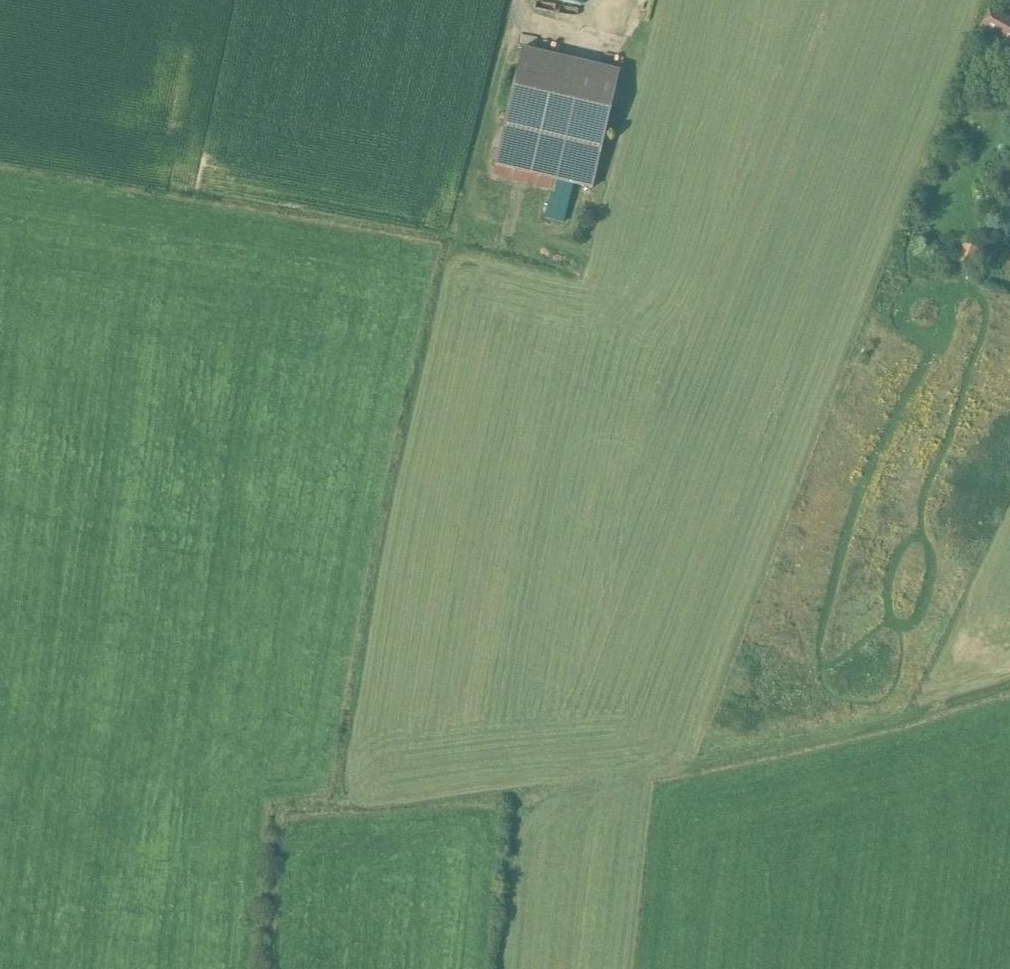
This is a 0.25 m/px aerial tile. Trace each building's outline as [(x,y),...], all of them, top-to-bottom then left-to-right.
[(990,10),(978,32),(1009,50),(1009,21),(990,10)] [(620,72),(522,49),(495,166),(593,189),(620,72)]
